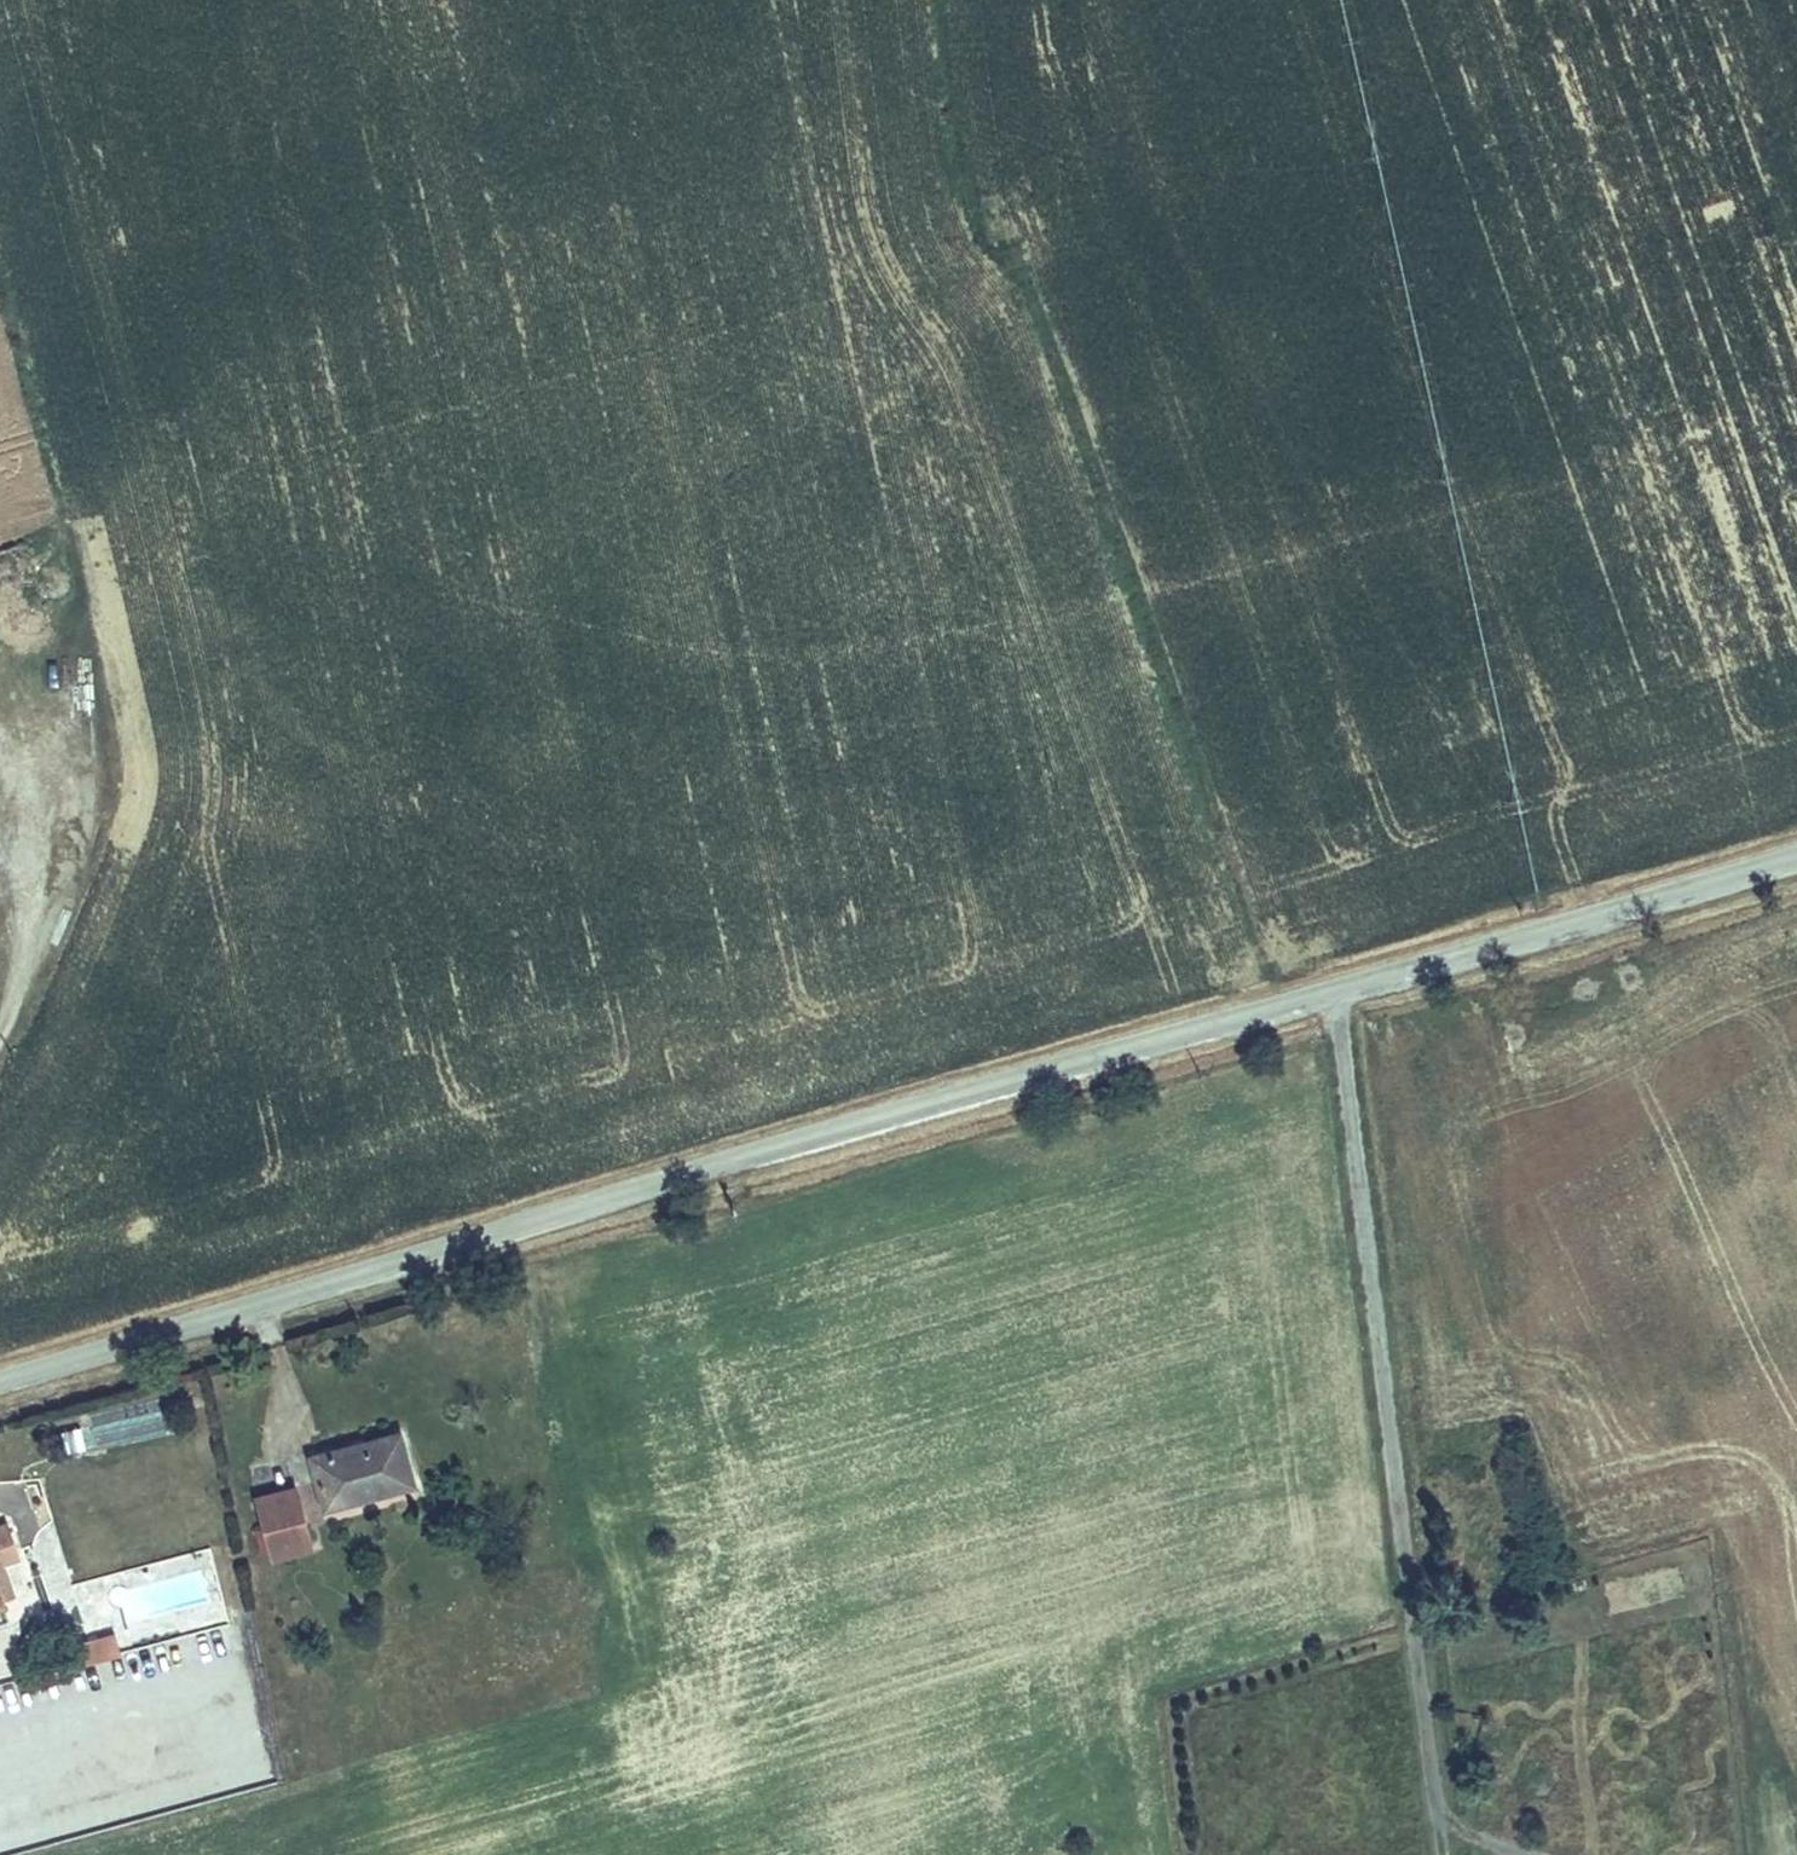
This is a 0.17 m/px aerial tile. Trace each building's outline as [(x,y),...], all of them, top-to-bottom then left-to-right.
[(42,543),(0,560),(0,597),(51,577),(42,543)] [(399,1425),(310,1449),(323,1501),(413,1477),(399,1425)] [(253,1491),(269,1548),(305,1537),(290,1480),(253,1491)] [(1,1560),(17,1554),(5,1520),(0,1522),(0,1560),(1,1560)] [(74,1661),(229,1622),(210,1547),(75,1581),(86,1627),(67,1632),(74,1661)] [(1,1560),(0,1560),(0,1593),(1,1597),(13,1593),(1,1560)]
